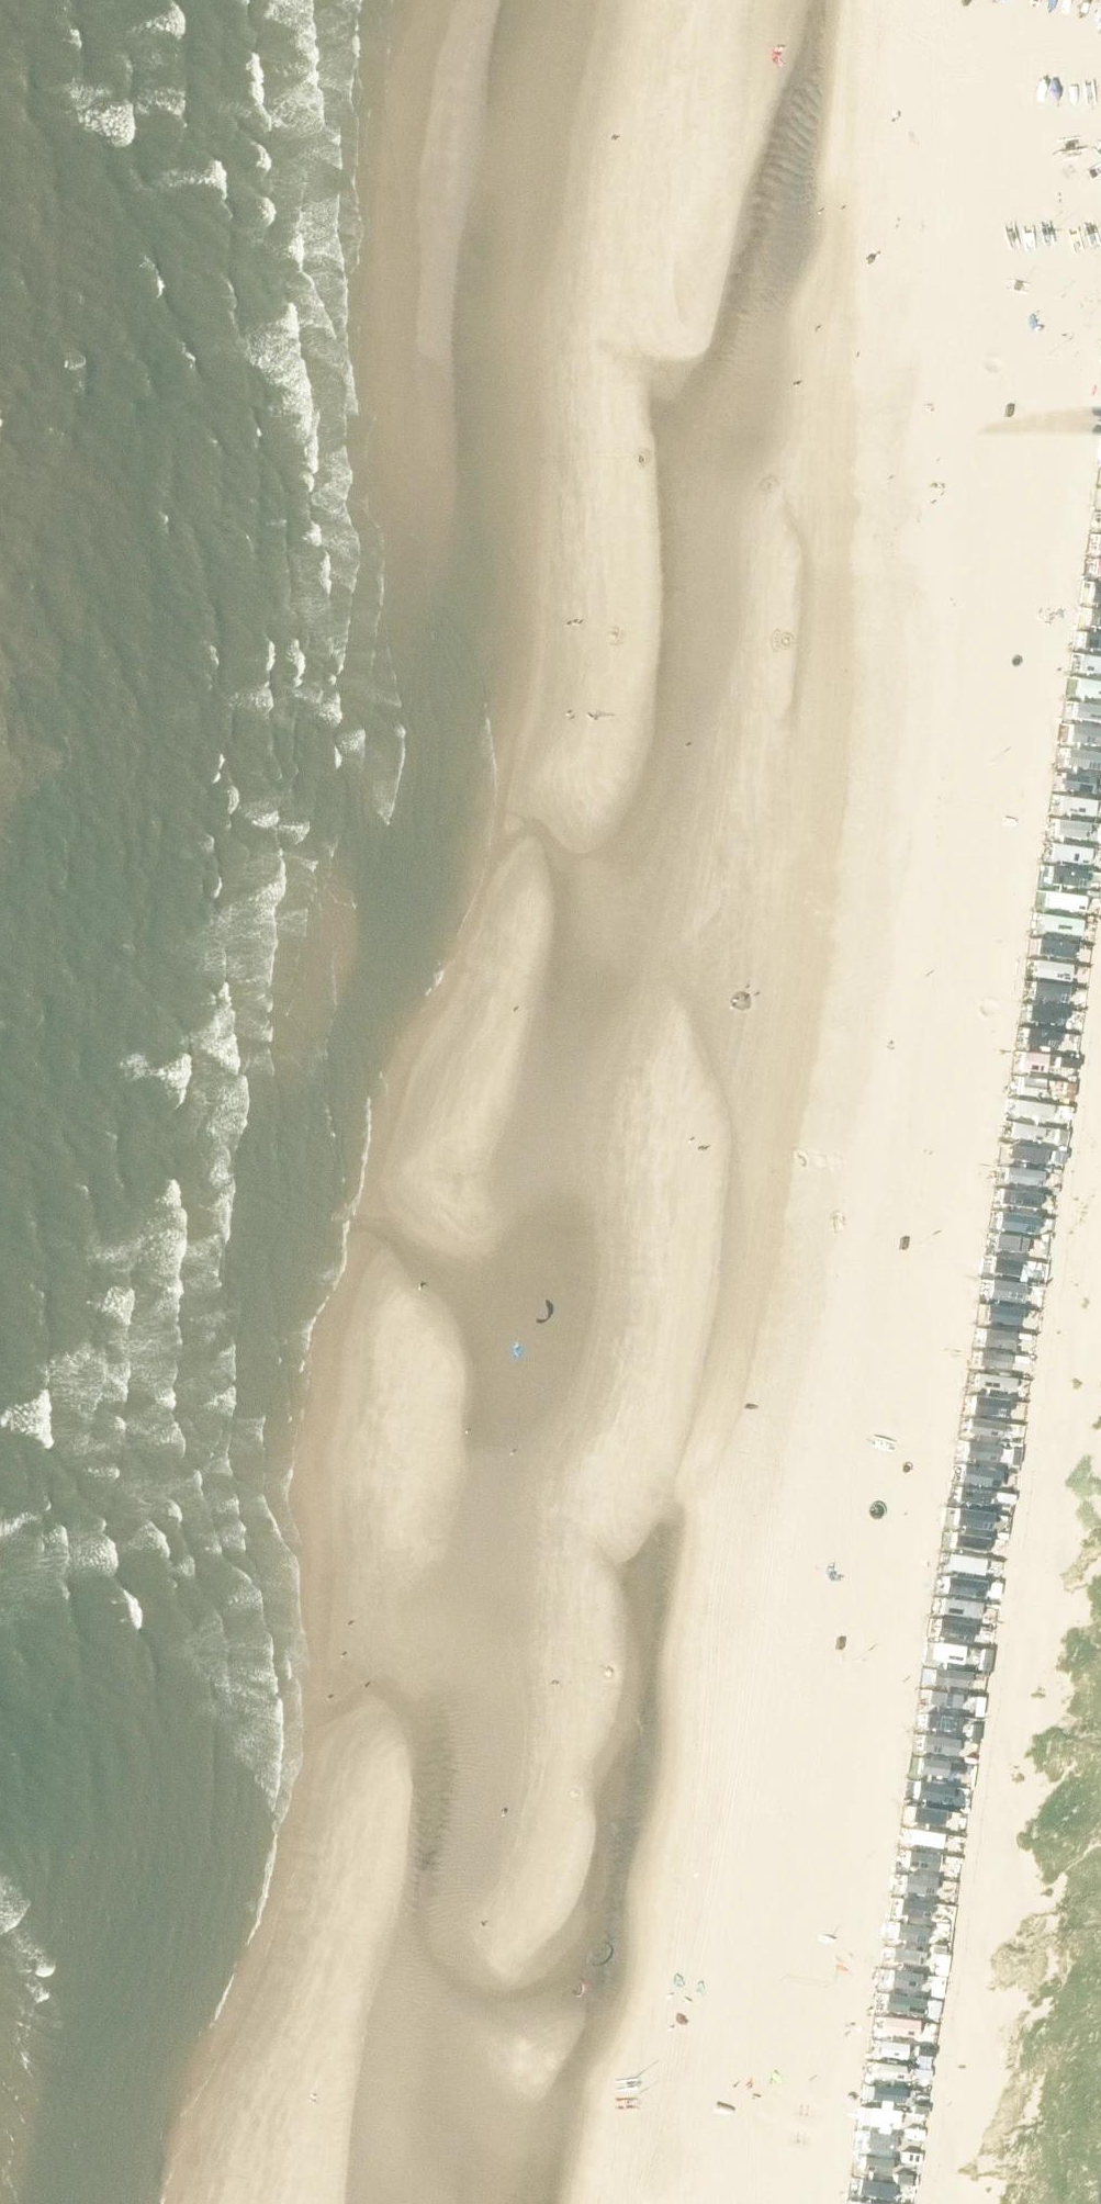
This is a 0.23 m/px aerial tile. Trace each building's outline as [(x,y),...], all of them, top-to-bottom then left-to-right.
[(999,1864),(1100,1158),(1100,692),(937,1843),(882,2203),(947,2203),(999,1864)]
